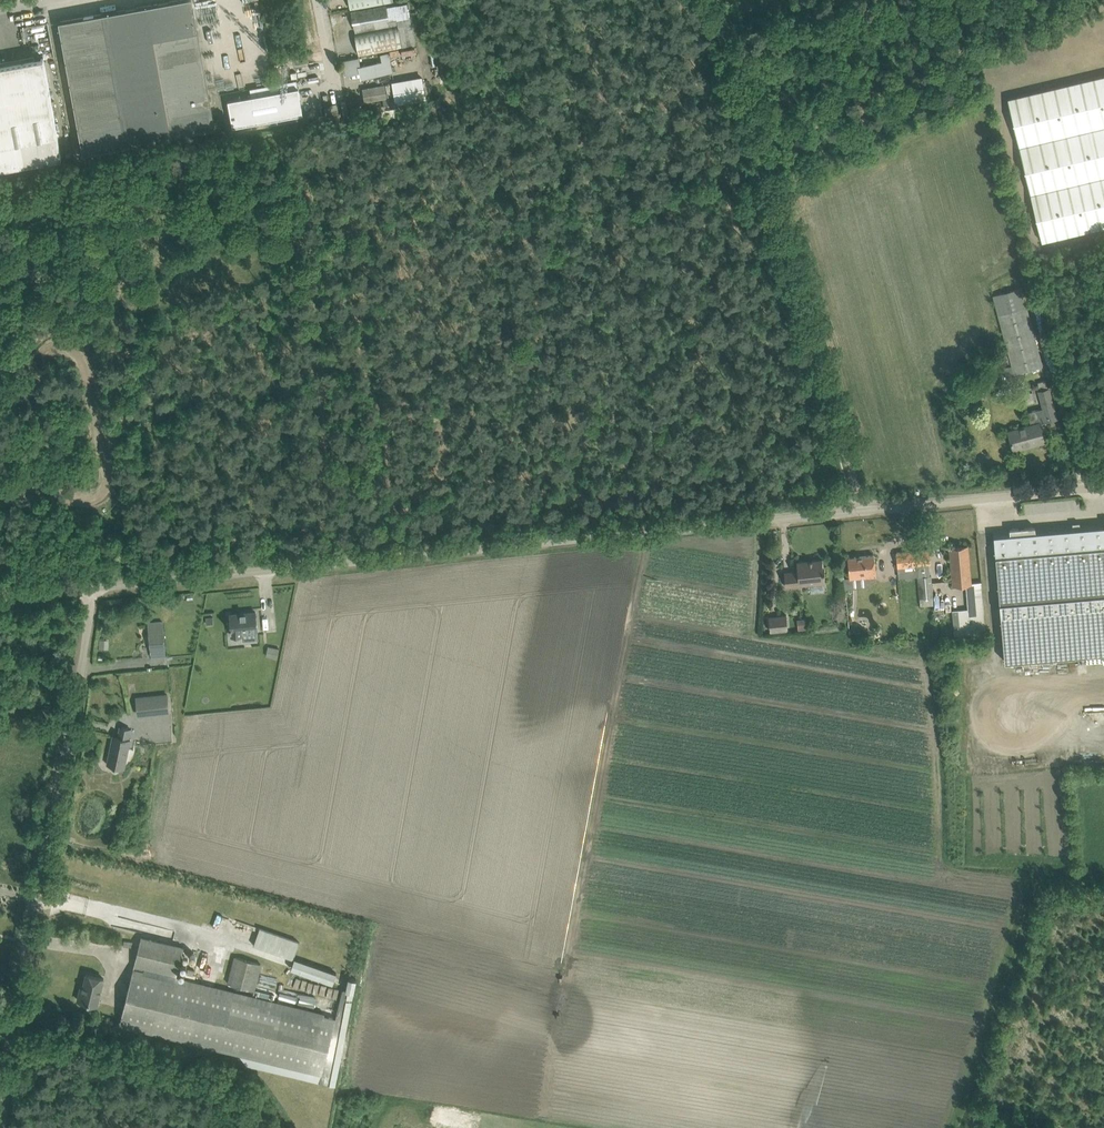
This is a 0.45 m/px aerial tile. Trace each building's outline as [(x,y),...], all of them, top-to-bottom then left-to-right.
[(61,32),(83,154),(128,145),(216,129),(192,0),(174,0),(59,21),(61,32)] [(394,0),(349,0),(351,10),(394,2),(394,0)] [(351,11),(355,32),(411,22),(407,2),(387,7),(386,4),(351,11)] [(416,45),(411,22),(355,32),(359,56),(370,54),(416,45)] [(382,62),(372,64),(361,67),(363,78),(392,72),(388,53),(381,55),(382,62)] [(0,65),(0,168),(62,157),(46,68),(44,57),(0,65)] [(1008,98),(1042,241),(1103,226),(1103,75),(1008,98)] [(383,99),(385,106),(425,99),(421,78),(394,83),(396,97),(388,98),(383,99)] [(385,85),(369,88),(372,101),(383,99),(388,98),(385,85)] [(299,87),(229,100),(233,126),(303,113),(299,87)] [(994,295),(1011,362),(1012,365),(1004,367),(1007,380),(1023,376),(1022,371),(1043,365),(1022,287),(994,295)] [(1028,412),(1032,425),(1009,431),(1013,448),(1029,444),(1030,446),(1044,442),(1040,423),(1047,421),(1056,419),(1049,387),(1048,387),(1046,379),(1038,381),(1040,389),(1039,390),(1043,404),(1044,407),(1028,412)] [(956,388),(960,401),(978,396),(975,383),(956,388)] [(994,532),(995,543),(1005,661),(1103,652),(1103,522),(1035,528),(1033,526),(1025,527),(1025,529),(1019,530),(1019,528),(1012,528),(1010,531),(994,532)] [(953,585),(965,583),(967,609),(952,610),(954,636),(986,633),(982,581),(971,582),(968,546),(950,547),(953,585)] [(898,567),(903,566),(904,570),(921,569),(921,565),(930,564),(929,549),(897,552),(898,567)] [(848,557),(849,568),(850,579),(876,576),(874,554),(848,557)] [(824,582),(823,571),(822,559),(798,562),(798,571),(785,572),(786,585),(824,582)] [(917,576),(919,605),(934,604),(931,575),(917,576)] [(247,612),(239,613),(240,613),(230,614),(231,626),(230,626),(230,629),(231,629),(232,636),(242,635),(242,631),(258,629),(256,612),(247,613),(247,612)] [(768,615),(769,631),(788,630),(787,614),(768,615)] [(805,617),(797,618),(798,628),(806,627),(805,617)] [(166,656),(163,621),(148,623),(152,657),(166,656)] [(854,626),(854,631),(858,634),(863,632),(864,627),(859,624),(854,626)] [(167,694),(147,696),(137,697),(138,714),(149,713),(169,711),(167,694)] [(120,767),(125,768),(131,739),(129,739),(132,729),(129,729),(129,728),(123,727),(120,727),(118,736),(114,736),(110,751),(108,764),(112,765),(113,765),(112,765),(112,766),(112,767),(112,768),(113,768),(113,769),(114,770),(115,770),(116,770),(117,770),(118,770),(119,770),(119,769),(120,768),(120,767)] [(251,944),(292,958),(298,939),(257,926),(251,944)] [(134,968),(124,1009),(120,1024),(241,1053),(247,1064),(337,1085),(354,992),(354,991),(356,979),(348,978),(346,988),(343,989),(336,1017),(324,1014),(325,1012),(253,995),(227,988),(177,976),(184,947),(142,937),(134,968)] [(236,957),(228,983),(254,990),(261,963),(236,957)] [(291,969),(332,983),(336,972),(295,958),(291,969)] [(78,999),(89,1002),(97,1004),(101,989),(104,978),(87,974),(84,985),(82,984),(78,999)]
